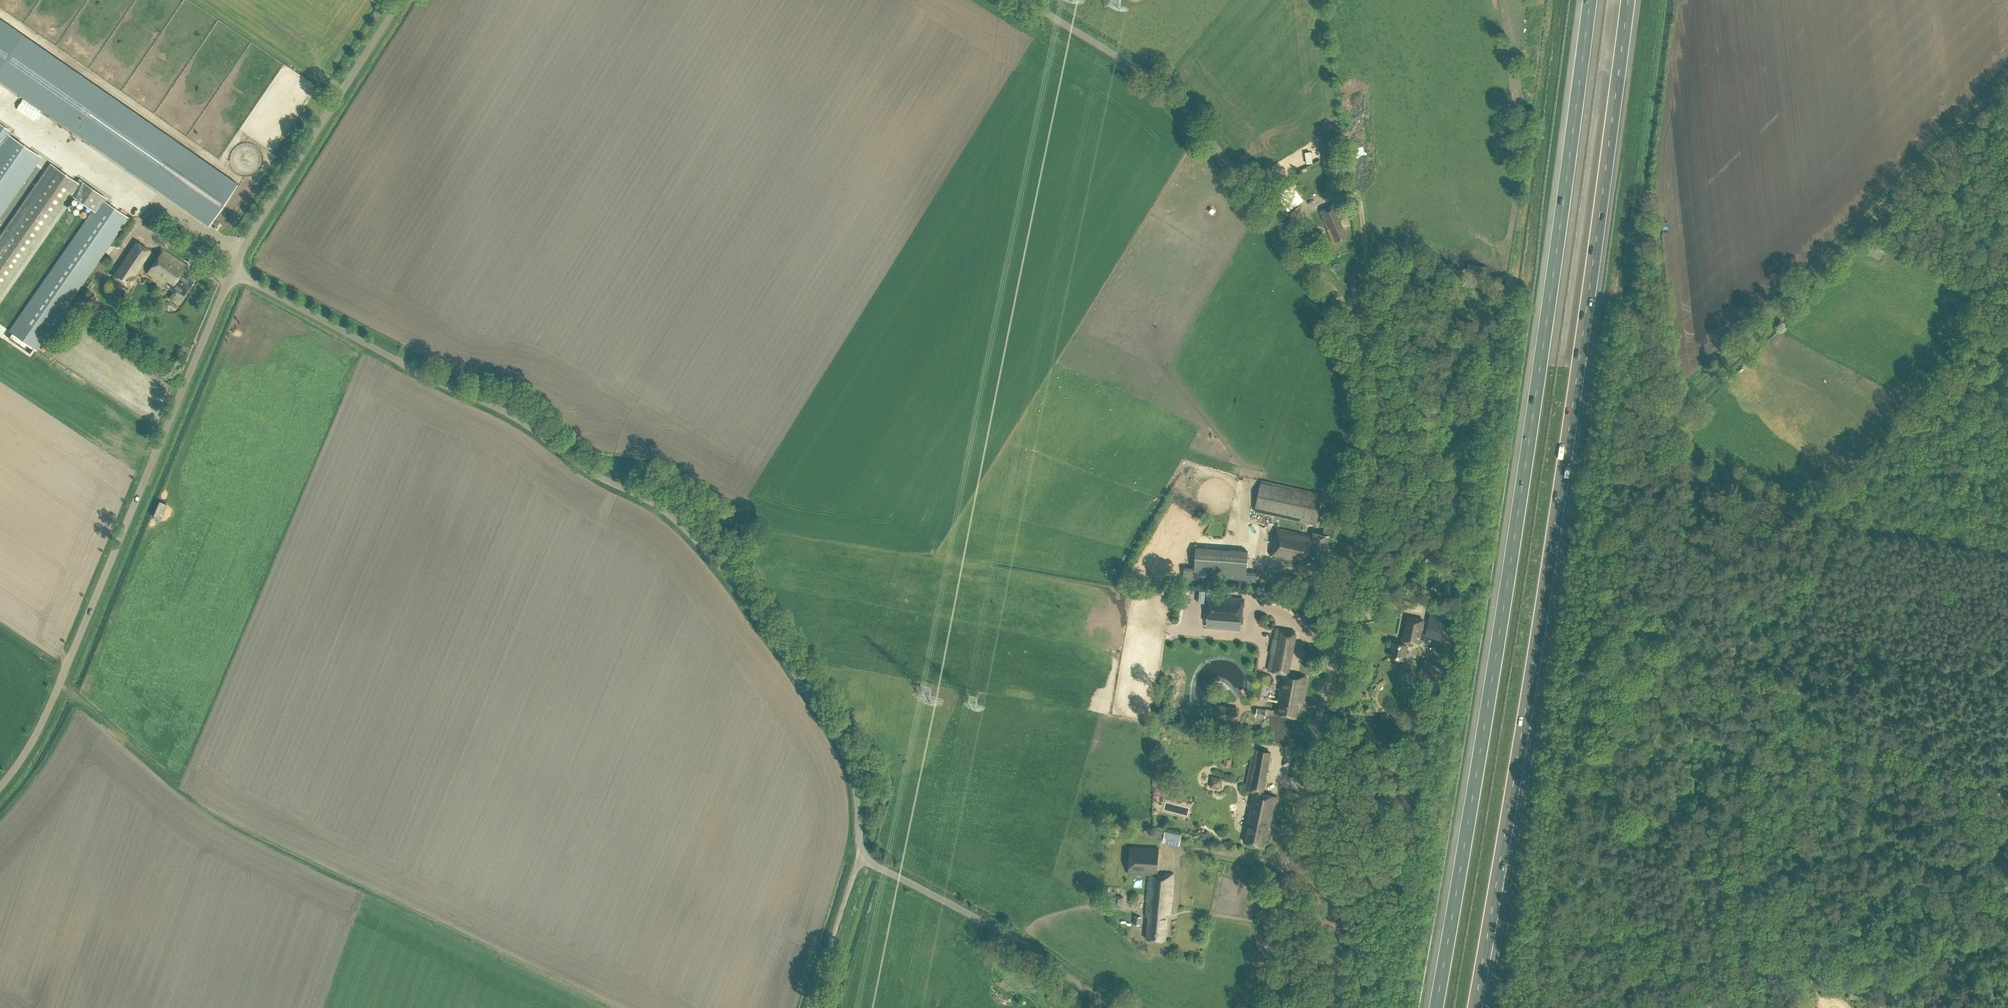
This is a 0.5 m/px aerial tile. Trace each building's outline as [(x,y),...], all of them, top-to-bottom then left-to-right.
[(21,38),(22,36),(21,35),(9,27),(0,21),(0,68),(21,38)] [(6,86),(24,98),(77,134),(77,135),(95,147),(210,226),(216,218),(238,185),(106,94),(105,93),(22,36),(21,38),(0,68),(0,82),(6,86)] [(8,135),(10,133),(0,126),(0,147),(8,135)] [(40,157),(8,135),(0,147),(0,215),(40,157)] [(1315,154),(1303,159),(1306,166),(1318,161),(1315,154)] [(71,178),(52,165),(0,240),(0,305),(80,189),(100,203),(11,331),(38,350),(129,218),(106,202),(108,199),(81,181),(79,183),(71,178)] [(1344,167),(1338,168),(1340,182),(1346,181),(1344,167)] [(1286,180),(1272,191),(1283,206),(1293,198),(1289,194),(1294,190),(1286,180)] [(1334,243),(1347,237),(1341,221),(1343,219),(1337,205),(1321,211),(1334,243)] [(1303,230),(1310,225),(1304,217),(1306,215),(1299,206),(1290,213),(1303,230)] [(114,277),(130,288),(138,276),(135,275),(151,251),(150,250),(150,249),(137,241),(114,277)] [(184,295),(194,282),(181,273),(187,265),(164,250),(148,274),(175,292),(176,290),(184,295)] [(95,296),(87,300),(94,317),(103,313),(95,296)] [(1317,525),(1324,494),(1262,479),(1255,511),(1317,525)] [(1334,537),(1336,529),(1326,526),(1324,534),(1314,532),(1313,535),(1278,528),(1272,555),(1307,563),(1310,553),(1325,556),(1329,536),(1334,537)] [(1247,582),(1249,550),(1196,547),(1195,567),(1185,567),(1184,578),(1247,582)] [(1207,610),(1206,619),(1243,621),(1243,613),(1241,612),(1241,608),(1244,608),(1244,598),(1208,596),(1207,605),(1209,606),(1209,609),(1207,610)] [(1438,634),(1442,613),(1431,611),(1427,631),(1438,634)] [(1408,618),(1402,642),(1392,640),(1388,657),(1402,660),(1402,658),(1407,659),(1410,657),(1411,654),(1409,652),(1404,651),(1406,644),(1417,647),(1423,621),(1408,618)] [(1294,641),(1296,631),(1276,627),(1274,638),(1294,641)] [(1294,641),(1274,638),(1271,653),(1272,653),(1276,654),(1278,654),(1280,655),(1290,657),(1294,641)] [(1280,655),(1278,654),(1276,654),(1272,653),(1271,653),(1268,670),(1273,671),(1275,671),(1283,672),(1278,698),(1279,698),(1276,713),(1297,716),(1299,703),(1302,703),(1307,677),(1303,676),(1298,675),(1297,678),(1293,677),(1291,677),(1292,674),(1289,673),(1287,673),(1290,657),(1280,655)] [(1413,708),(1428,708),(1428,699),(1413,699),(1413,708)] [(1219,704),(1217,717),(1237,721),(1240,708),(1219,704)] [(1257,708),(1256,715),(1265,717),(1267,710),(1257,708)] [(1379,716),(1378,719),(1380,722),(1384,723),(1388,724),(1391,721),(1391,718),(1389,715),(1386,714),(1382,713),(1379,716)] [(1416,724),(1413,736),(1427,739),(1429,726),(1416,724)] [(1274,821),(1279,797),(1263,794),(1272,752),(1259,750),(1251,791),(1253,791),(1244,833),(1247,834),(1246,842),(1264,846),(1270,821),(1274,821)] [(1223,788),(1224,775),(1213,775),(1212,788),(1223,788)] [(1180,845),(1182,834),(1165,831),(1163,842),(1180,845)] [(1130,847),(1128,873),(1151,874),(1158,875),(1158,872),(1160,848),(1130,847)] [(1174,873),(1158,872),(1158,875),(1151,874),(1144,938),(1165,940),(1167,913),(1170,913),(1174,873)] [(1141,925),(1142,917),(1135,916),(1134,924),(1141,925)]
